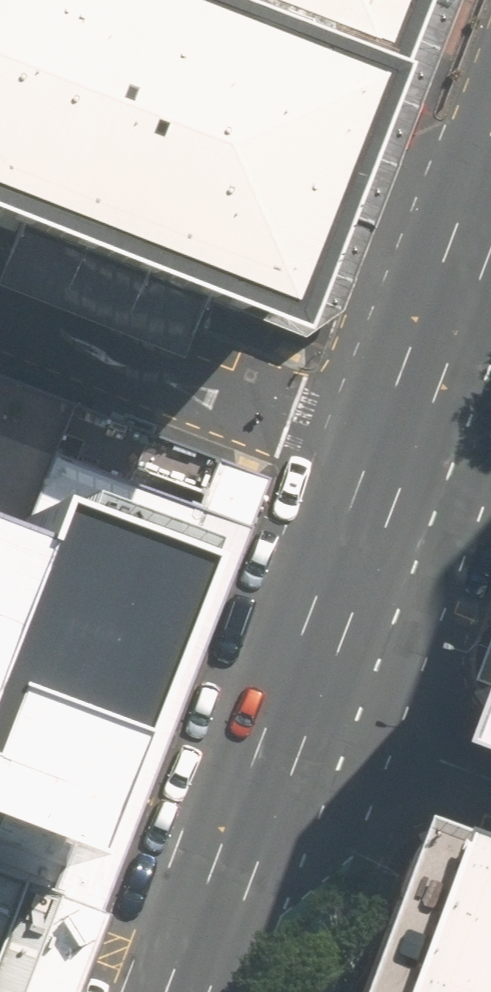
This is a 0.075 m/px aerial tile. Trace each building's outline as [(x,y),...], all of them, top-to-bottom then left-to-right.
[(105,271),(281,340),(408,0),(0,0),(0,229),(105,271)] [(66,840),(178,544),(29,488),(5,553),(0,551),(0,816),(66,840)] [(411,991),(490,991),(490,881),(459,869),(411,991)] [(0,872),(0,991),(21,991),(59,895),(0,872)]
